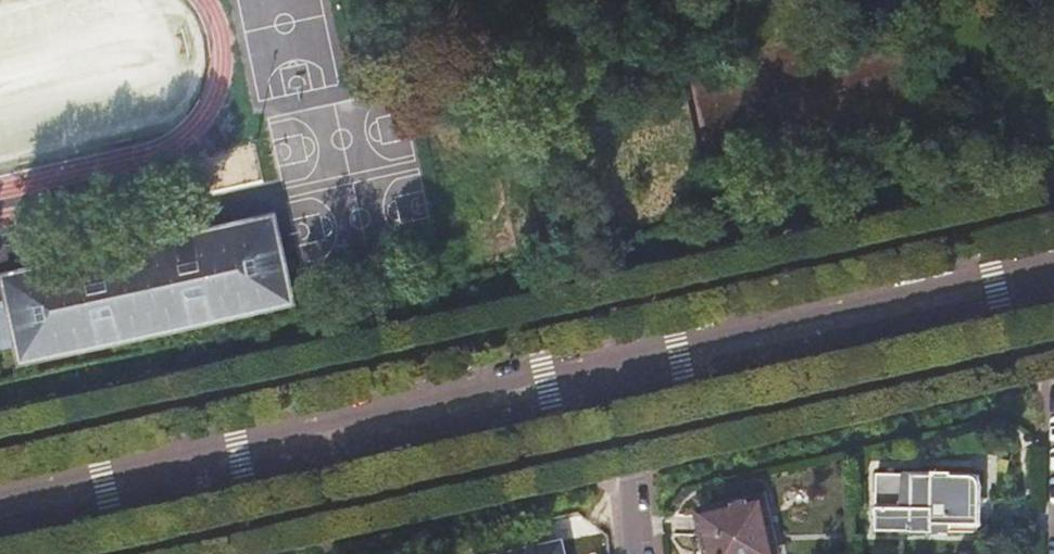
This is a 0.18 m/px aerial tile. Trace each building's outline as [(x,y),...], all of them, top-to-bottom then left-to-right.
[(18,343),(23,362),(293,302),(274,216),(3,277),(5,282),(0,283),(0,347),(18,343)] [(877,473),(876,529),(911,529),(911,530),(973,531),(976,530),(978,529),(979,526),(979,519),(993,519),(993,499),(979,499),(979,474),(951,474),(951,470),(931,470),(931,474),(895,473),(895,471),(886,471),(886,473),(877,473)] [(696,539),(700,553),(708,552),(708,553),(774,553),(761,498),(699,512),(705,537),(696,539)] [(515,553),(562,553),(560,544),(515,553)]
